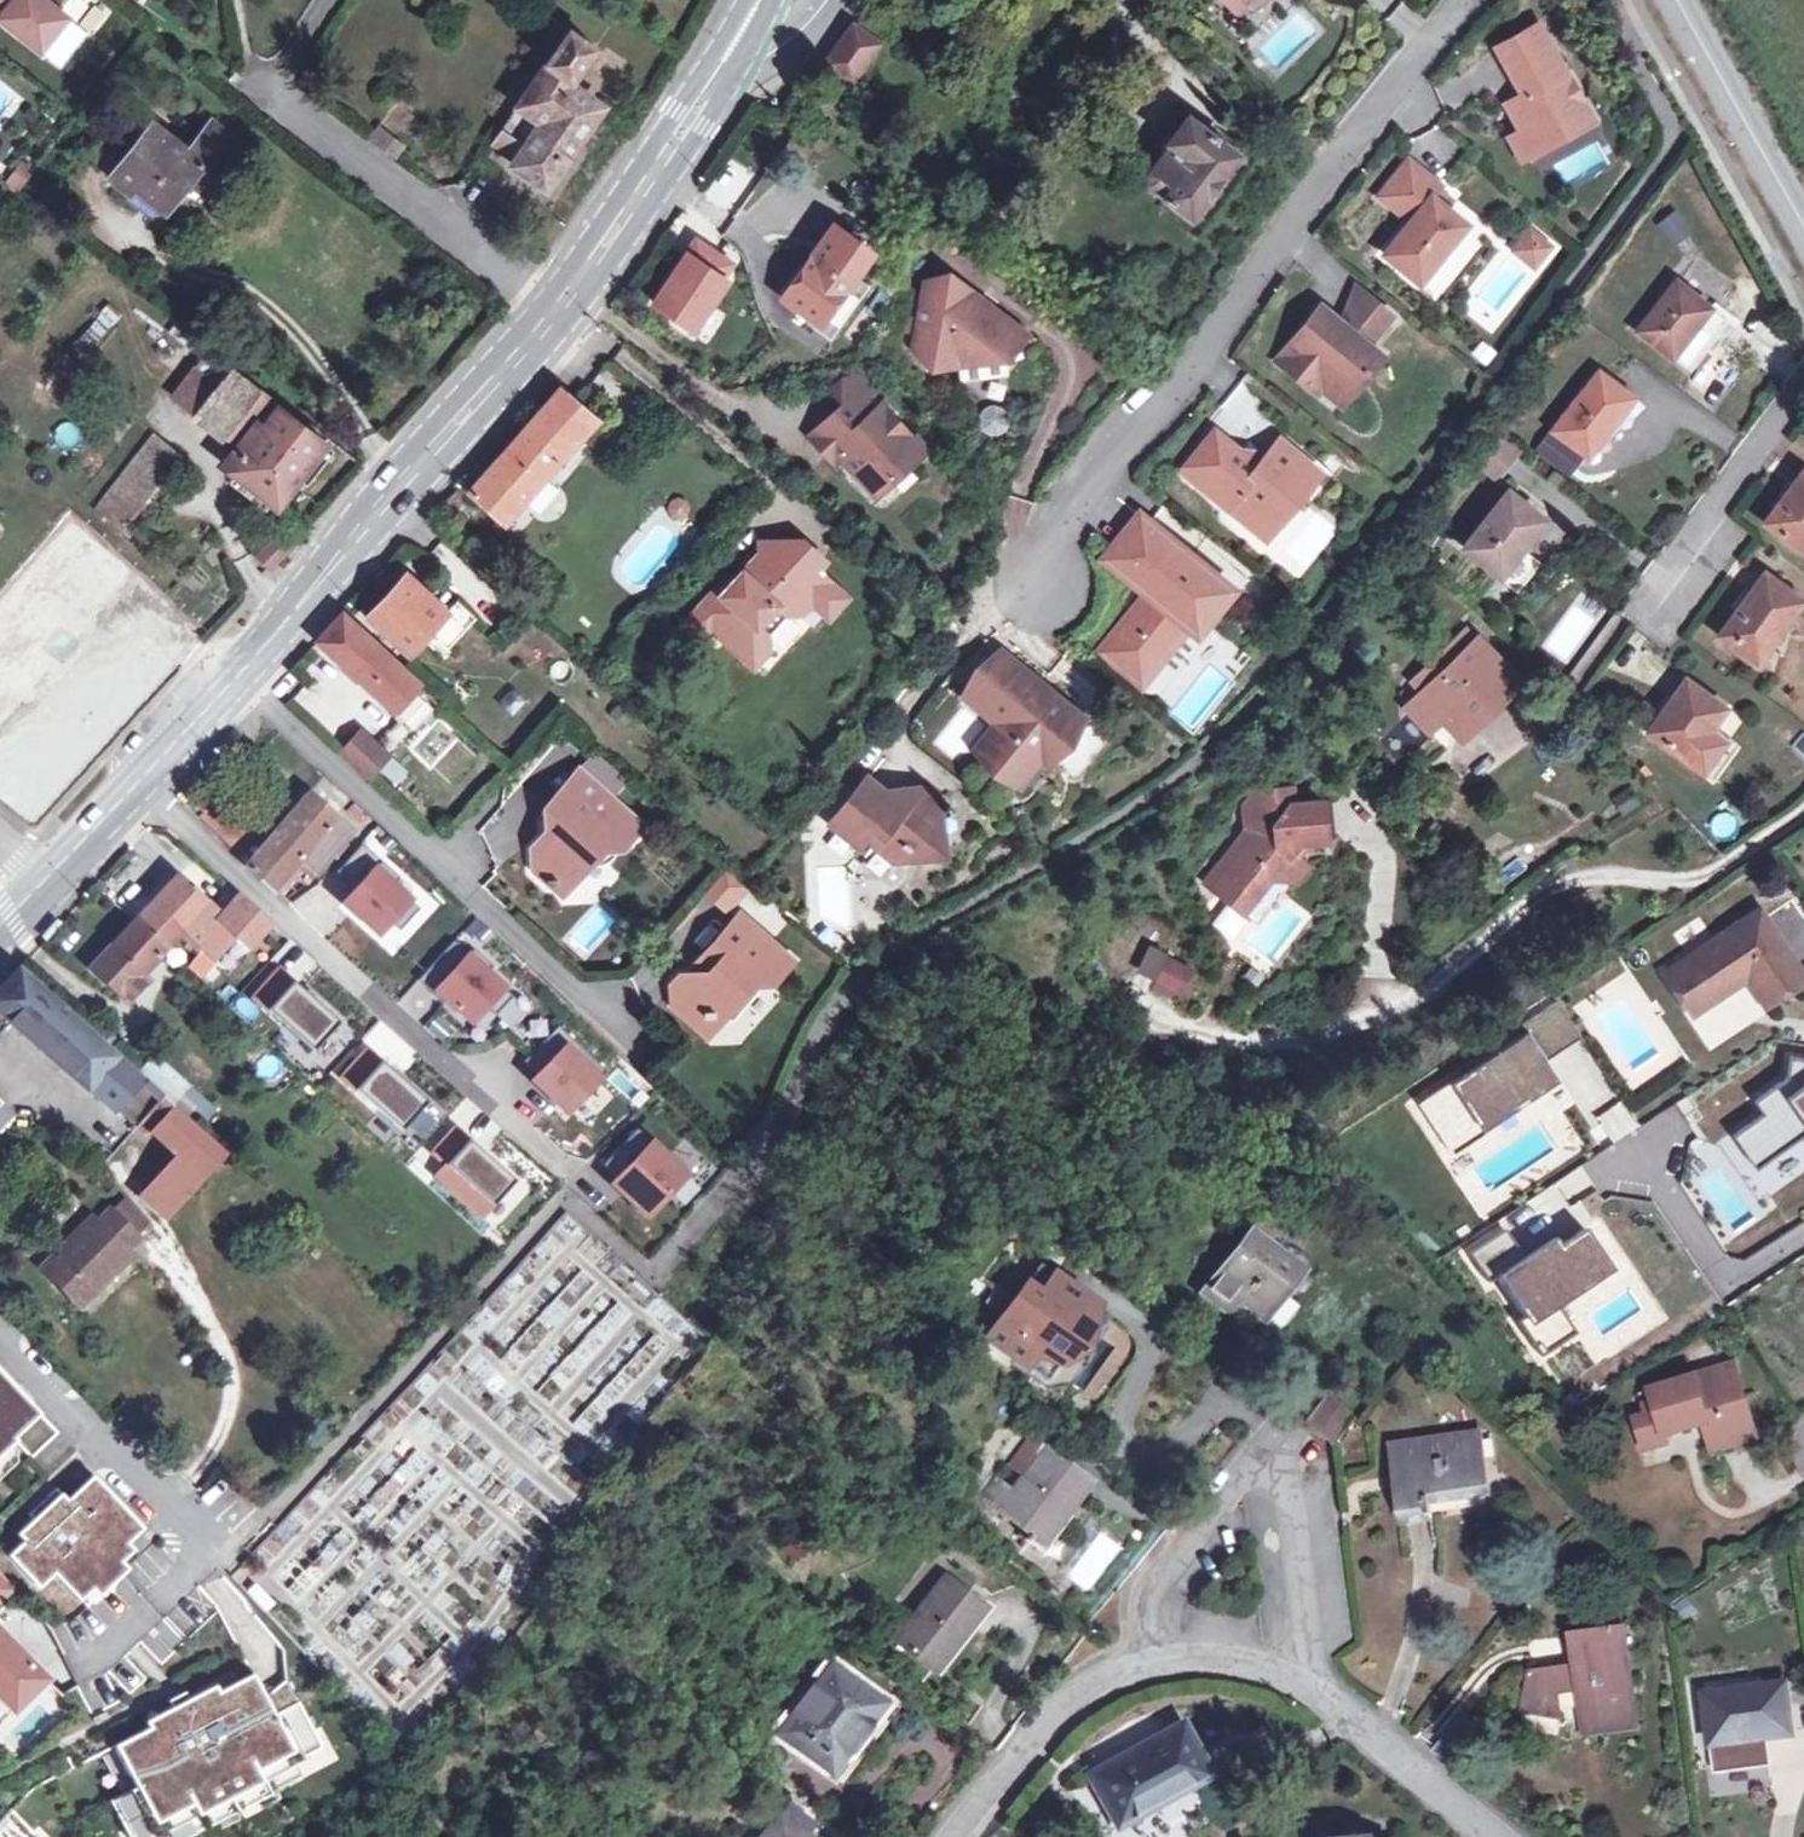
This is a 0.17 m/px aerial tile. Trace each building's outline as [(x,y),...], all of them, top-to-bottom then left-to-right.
[(38,52),(67,17),(59,10),(68,0),(0,0),(0,20),(38,52)] [(1238,15),(1254,0),(1224,0),(1238,15)] [(101,21),(129,43),(139,31),(111,9),(101,21)] [(129,43),(101,21),(93,31),(121,53),(129,43)] [(1591,118),(1538,24),(1494,49),(1516,87),(1519,86),(1524,95),(1506,105),(1522,132),(1532,151),(1591,118)] [(878,43),(852,25),(825,63),(851,80),(878,43)] [(570,30),(503,126),(527,142),(516,157),(512,163),(546,186),(600,105),(569,83),(593,47),(570,30)] [(1189,213),(1236,153),(1188,117),(1168,142),(1171,144),(1150,173),(1151,180),(1165,191),(1163,194),(1189,213)] [(206,192),(229,160),(198,137),(189,150),(152,122),(108,177),(129,193),(126,198),(134,204),(143,194),(163,209),(186,177),(206,192)] [(209,123),(198,137),(229,160),(240,146),(209,123)] [(527,142),(503,126),(493,141),(516,157),(527,142)] [(396,157),(404,146),(379,128),(371,139),(396,157)] [(1522,132),(1508,139),(1519,158),(1532,151),(1522,132)] [(1251,165),(1236,153),(1189,213),(1204,225),(1251,165)] [(1432,197),(1437,190),(1440,187),(1408,161),(1378,197),(1409,222),(1382,255),(1418,284),(1466,225),(1446,208),(1432,197)] [(1451,201),(1437,190),(1432,197),(1446,208),(1451,201)] [(154,220),(163,209),(143,194),(134,204),(154,220)] [(1674,245),(1691,233),(1674,210),(1657,222),(1674,245)] [(831,226),(811,255),(846,281),(851,274),(868,253),(867,251),(831,226)] [(1529,232),(1514,251),(1534,267),(1549,247),(1529,232)] [(646,307),(704,347),(727,314),(714,305),(742,266),(697,235),(646,307)] [(781,299),(818,324),(846,281),(811,255),(781,299)] [(964,292),(934,267),(911,273),(898,338),(928,368),(1002,360),(1000,344),(1013,328),(974,297),(970,300),(962,294),(964,292)] [(846,281),(818,324),(833,333),(867,284),(851,274),(846,281)] [(1690,371),(1726,321),(1674,283),(1637,332),(1690,371)] [(1351,288),(1338,323),(1369,349),(1393,321),(1351,288)] [(1369,349),(1338,323),(1320,309),(1278,361),(1315,391),(1329,374),(1351,391),(1379,357),(1369,349)] [(1000,344),(1002,360),(1027,337),(1013,328),(1000,344)] [(176,393),(199,411),(218,387),(195,369),(176,393)] [(230,371),(218,387),(199,411),(227,433),(259,393),(230,371)] [(1614,410),(1627,392),(1599,371),(1554,429),(1588,455),(1601,437),(1608,442),(1626,418),(1614,410)] [(846,405),(865,388),(852,374),(835,378),(828,385),(846,405)] [(1329,374),(1315,391),(1341,412),(1351,391),(1329,374)] [(500,523),(595,415),(561,386),(467,494),(500,523)] [(867,491),(899,463),(897,450),(910,439),(865,388),(846,405),(848,408),(838,418),(830,409),(802,434),(826,461),(834,453),(867,491)] [(1639,400),(1627,392),(1614,410),(1626,418),(1639,400)] [(279,408),(259,393),(227,433),(247,448),(279,408)] [(980,432),(998,434),(1000,408),(982,406),(980,432)] [(327,443),(279,408),(247,448),(230,471),(278,507),(313,461),(325,446),(327,443)] [(1289,460),(1273,447),(1265,456),(1257,466),(1238,451),(1213,432),(1181,472),(1226,510),(1251,530),(1268,509),(1278,517),(1316,471),(1295,453),(1289,460)] [(153,433),(139,451),(97,506),(131,533),(172,481),(188,460),(153,433)] [(1474,463),(1496,479),(1515,453),(1494,437),(1474,463)] [(917,447),(910,439),(897,450),(899,463),(917,447)] [(1289,460),(1295,453),(1278,440),(1273,447),(1289,460)] [(332,451),(325,446),(313,461),(320,466),(332,451)] [(1265,456),(1238,451),(1257,466),(1265,456)] [(1803,471),(1765,524),(1800,549),(1803,543),(1803,472),(1803,471)] [(1463,548),(1498,575),(1520,546),(1541,517),(1506,490),(1463,548)] [(1268,509),(1251,530),(1261,538),(1278,517),(1268,509)] [(1143,520),(1136,514),(1100,558),(1108,564),(1143,520)] [(1223,580),(1143,520),(1108,564),(1149,598),(1111,644),(1154,676),(1192,625),(1181,616),(1188,607),(1198,614),(1200,612),(1222,583),(1223,580)] [(801,543),(757,542),(756,566),(748,566),(731,584),(724,579),(685,623),(704,640),(710,633),(751,670),(766,653),(766,639),(786,617),(799,616),(809,606),(825,620),(844,600),(811,572),(800,571),(801,543)] [(819,563),(801,543),(800,571),(811,572),(819,563)] [(1520,546),(1498,575),(1518,590),(1539,561),(1520,546)] [(447,612),(405,574),(367,618),(408,654),(447,612)] [(1776,625),(1782,629),(1801,603),(1762,574),(1717,635),(1751,660),(1776,625)] [(1228,588),(1222,583),(1200,612),(1207,617),(1228,588)] [(1565,663),(1606,607),(1579,587),(1538,643),(1565,663)] [(474,618),(456,602),(447,612),(428,633),(446,649),(474,618)] [(417,684),(342,613),(317,641),(392,710),(394,708),(417,684)] [(1757,664),(1782,629),(1776,625),(1751,660),(1757,664)] [(1429,721),(1450,742),(1513,681),(1462,630),(1425,667),(1438,678),(1409,708),(1425,725),(1429,721)] [(1154,676),(1111,644),(1101,657),(1143,690),(1154,676)] [(1027,688),(989,655),(982,663),(1020,696),(1027,688)] [(1020,696),(982,663),(953,697),(965,707),(986,724),(964,750),(990,773),(1015,744),(1030,756),(1034,760),(1067,721),(1027,688),(1020,696)] [(1700,731),(1706,735),(1724,710),(1684,681),(1645,733),(1680,758),(1700,731)] [(1429,721),(1425,725),(1446,747),(1450,742),(1429,721)] [(368,777),(388,754),(360,730),(339,752),(368,777)] [(1687,762),(1706,735),(1700,731),(1680,758),(1687,762)] [(1015,744),(990,773),(1005,785),(1030,756),(1015,744)] [(612,791),(628,773),(598,747),(582,765),(612,791)] [(559,876),(577,876),(606,844),(625,841),(634,831),(602,802),(612,791),(582,765),(548,803),(560,814),(557,818),(557,831),(544,832),(536,842),(537,864),(549,876),(549,879),(559,879),(559,876)] [(904,787),(888,806),(869,791),(853,776),(815,821),(841,843),(856,825),(865,832),(857,843),(876,860),(889,844),(904,857),(925,833),(910,820),(924,804),(904,787)] [(904,787),(869,791),(888,806),(904,787)] [(602,802),(634,831),(644,820),(612,791),(602,802)] [(1322,841),(1317,805),(1287,808),(1286,793),(1252,796),(1241,810),(1242,833),(1202,887),(1240,912),(1275,868),(1294,867),(1292,861),(1291,849),(1295,844),(1322,841)] [(334,818),(307,795),(244,867),(271,890),(296,860),(311,873),(343,836),(329,824),(334,818)] [(1324,804),(1317,805),(1322,841),(1329,840),(1324,804)] [(362,843),(336,872),(356,888),(343,903),(379,933),(390,920),(400,929),(420,907),(393,884),(399,876),(362,843)] [(296,860),(271,890),(290,906),(318,885),(309,875),(311,873),(296,860)] [(751,882),(726,860),(705,885),(729,907),(751,882)] [(1294,867),(1275,868),(1291,880),(1301,868),(1292,861),(1294,867)] [(564,890),(577,876),(559,876),(559,879),(549,879),(564,890)] [(192,916),(203,904),(174,877),(132,923),(112,945),(141,971),(175,933),(185,942),(201,924),(192,916)] [(217,923),(234,938),(245,948),(266,925),(239,899),(221,919),(217,923)] [(217,923),(221,919),(203,904),(192,916),(201,924),(185,942),(197,953),(196,954),(209,966),(234,938),(217,923)] [(1758,910),(1668,971),(1692,1005),(1742,972),(1763,1002),(1803,975),(1758,910)] [(703,974),(679,975),(671,985),(672,1005),(681,1014),(703,1013),(703,1017),(713,1016),(713,1012),(728,1011),(753,985),(772,982),(790,961),(739,915),(702,956),(703,974)] [(48,941),(65,924),(59,919),(42,936),(48,941)] [(473,922),(465,931),(474,939),(482,930),(473,922)] [(467,955),(452,942),(416,982),(431,996),(434,992),(468,1023),(482,1007),(492,1017),(510,997),(484,974),(490,967),(472,950),(467,955)] [(141,971),(112,945),(90,970),(126,1002),(144,981),(137,975),(141,971)] [(209,966),(196,954),(186,969),(197,979),(209,966)] [(702,956),(679,975),(703,974),(702,956)] [(1157,990),(1185,1003),(1198,977),(1170,963),(1157,990)] [(83,1088),(86,1086),(110,1108),(111,1107),(130,1123),(140,1111),(152,1121),(146,1128),(171,1152),(141,1184),(165,1208),(218,1155),(169,1111),(172,1107),(193,1126),(211,1108),(154,1054),(135,1073),(139,1077),(136,1080),(17,971),(0,988),(0,1014),(9,1023),(83,1088)] [(1529,1035),(1425,1102),(1456,1150),(1563,1082),(1546,1055),(1579,1034),(1559,1002),(1523,1025),(1529,1035)] [(703,1013),(681,1014),(706,1036),(728,1011),(713,1012),(713,1016),(703,1017),(703,1013)] [(9,1023),(0,1014),(0,1033),(9,1023)] [(115,1041),(97,1026),(91,1033),(108,1049),(115,1041)] [(555,1028),(522,1063),(536,1076),(530,1082),(564,1114),(603,1073),(555,1028)] [(1793,1058),(1788,1082),(1759,1102),(1769,1116),(1741,1136),(1759,1162),(1803,1131),(1803,1060),(1793,1058)] [(0,1103),(0,1124),(10,1113),(0,1103)] [(609,1185),(643,1217),(682,1176),(634,1130),(601,1165),(614,1179),(609,1185)] [(123,1203),(112,1213),(129,1231),(139,1220),(123,1203)] [(135,1237),(129,1231),(112,1213),(107,1209),(95,1222),(90,1218),(38,1270),(74,1307),(117,1265),(112,1261),(135,1237)] [(1301,1269),(1250,1230),(1202,1296),(1223,1313),(1237,1314),(1243,1306),(1262,1320),(1301,1269)] [(1507,1232),(1475,1253),(1492,1279),(1498,1275),(1533,1328),(1615,1274),(1588,1234),(1562,1251),(1555,1240),(1525,1259),(1507,1232)] [(1023,1366),(1043,1380),(1082,1326),(1072,1320),(1087,1300),(1037,1265),(1013,1299),(1000,1317),(985,1339),(1023,1366)] [(1000,1317),(1013,1299),(995,1286),(983,1304),(1000,1317)] [(1045,1390),(1069,1386),(1092,1353),(1083,1346),(1106,1314),(1087,1300),(1072,1320),(1082,1326),(1043,1380),(1023,1366),(1019,1372),(1045,1390)] [(1719,1421),(1727,1447),(1755,1438),(1734,1365),(1650,1391),(1654,1405),(1642,1408),(1645,1419),(1634,1422),(1645,1455),(1667,1447),(1664,1439),(1700,1427),(1719,1421)] [(14,1448),(11,1445),(2,1435),(28,1411),(28,1410),(0,1379),(0,1461),(14,1448)] [(1332,1446),(1353,1418),(1324,1396),(1303,1423),(1332,1446)] [(28,1411),(2,1435),(11,1445),(37,1421),(28,1411)] [(1707,1452),(1727,1447),(1719,1421),(1700,1427),(1707,1452)] [(1477,1436),(1396,1447),(1406,1517),(1431,1513),(1428,1491),(1484,1483),(1477,1436)] [(1030,1437),(996,1480),(1015,1494),(1048,1451),(1030,1437)] [(1087,1481),(1048,1451),(1015,1494),(996,1480),(981,1499),(1038,1544),(1087,1481)] [(136,1522),(93,1476),(66,1501),(55,1489),(27,1515),(33,1521),(17,1535),(25,1543),(9,1557),(32,1581),(47,1567),(79,1601),(122,1561),(108,1547),(136,1522)] [(1099,1529),(1065,1575),(1087,1592),(1121,1546),(1099,1529)] [(17,1587),(0,1571),(0,1604),(17,1587)] [(929,1672),(981,1607),(943,1577),(892,1643),(929,1672)] [(254,1586),(247,1592),(265,1612),(272,1606),(254,1586)] [(1575,1694),(1580,1734),(1636,1727),(1624,1629),(1567,1637),(1571,1667),(1527,1673),(1520,1711),(1559,1717),(1556,1696),(1575,1694)] [(22,1704),(46,1681),(0,1635),(0,1682),(22,1704)] [(805,1744),(838,1769),(886,1707),(830,1664),(774,1736),(797,1754),(805,1744)] [(114,1746),(137,1788),(112,1801),(131,1836),(147,1836),(319,1747),(284,1681),(262,1700),(249,1675),(114,1746)] [(14,1711),(22,1704),(0,1682),(0,1696),(14,1711)] [(1713,1746),(1790,1736),(1783,1688),(1706,1700),(1713,1746)] [(1181,1726),(1090,1778),(1115,1823),(1166,1794),(1169,1799),(1208,1776),(1181,1726)] [(830,1779),(838,1769),(805,1744),(797,1754),(830,1779)] [(764,1836),(802,1836),(811,1824),(788,1807),(778,1820),(775,1817),(768,1825),(771,1828),(764,1836)] [(12,1810),(0,1821),(0,1836),(38,1836),(12,1810)]
